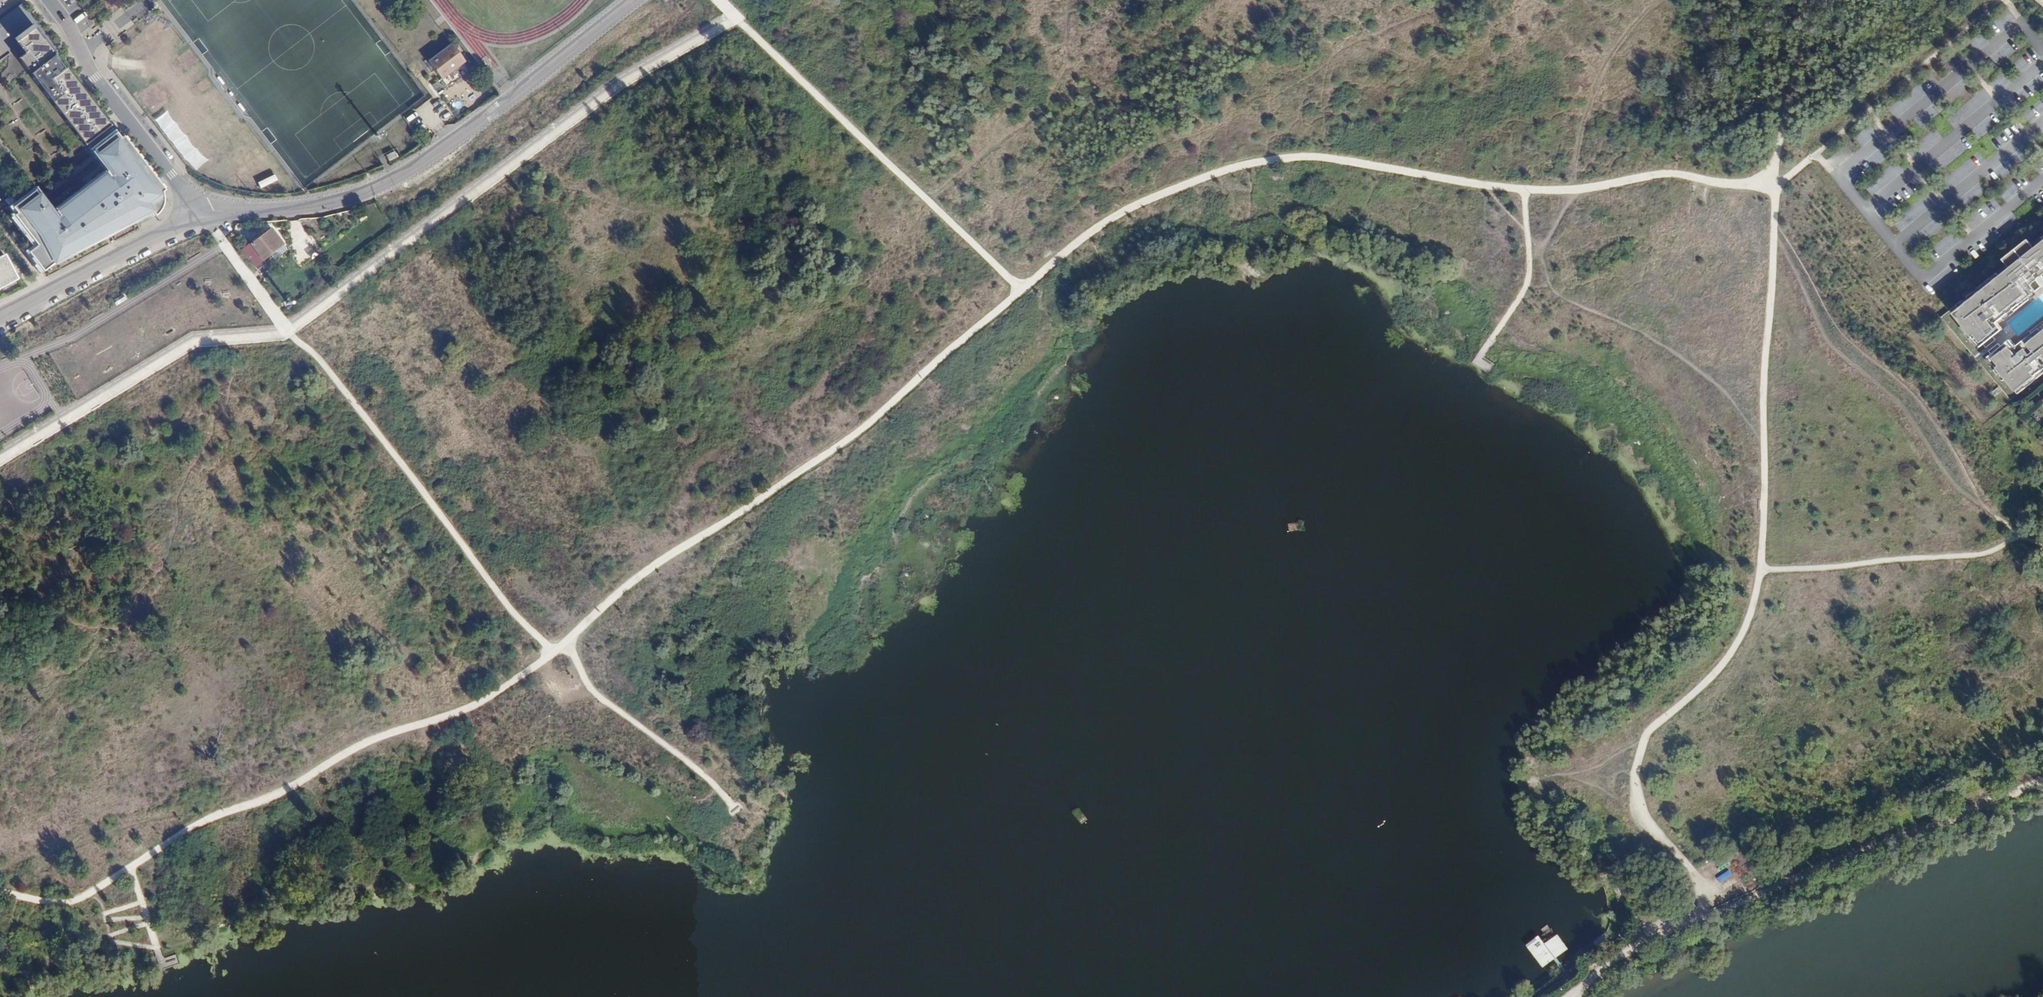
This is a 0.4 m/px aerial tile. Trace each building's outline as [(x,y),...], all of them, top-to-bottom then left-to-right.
[(7,48),(12,45),(15,49),(85,142),(110,123),(33,24),(37,21),(22,3),(0,19),(0,53),(7,48)] [(450,45),(428,61),(440,78),(463,62),(450,45)] [(2027,52),(2015,63),(2021,71),(2034,61),(2027,52)] [(52,211),(35,187),(10,204),(16,211),(13,213),(37,242),(29,248),(43,266),(51,261),(53,263),(153,207),(156,211),(158,210),(160,209),(161,207),(162,205),(163,202),(163,200),(163,198),(162,195),(160,193),(164,191),(116,129),(90,148),(107,171),(52,211)] [(394,151),(385,156),(388,162),(397,158),(394,151)] [(270,232),(249,245),(257,256),(262,264),(282,251),(270,232)] [(257,256),(249,245),(243,249),(251,260),(257,256)] [(1945,320),(1977,360),(2009,332),(2003,325),(2038,298),(2029,284),(2042,275),(2042,245),(1945,320)] [(13,284),(0,260),(0,291),(13,284)] [(2020,347),(2013,340),(1983,365),(2013,401),(2042,377),(2042,329),(2020,347)] [(1726,893),(1729,898),(1742,893),(1739,887),(1726,893)]
